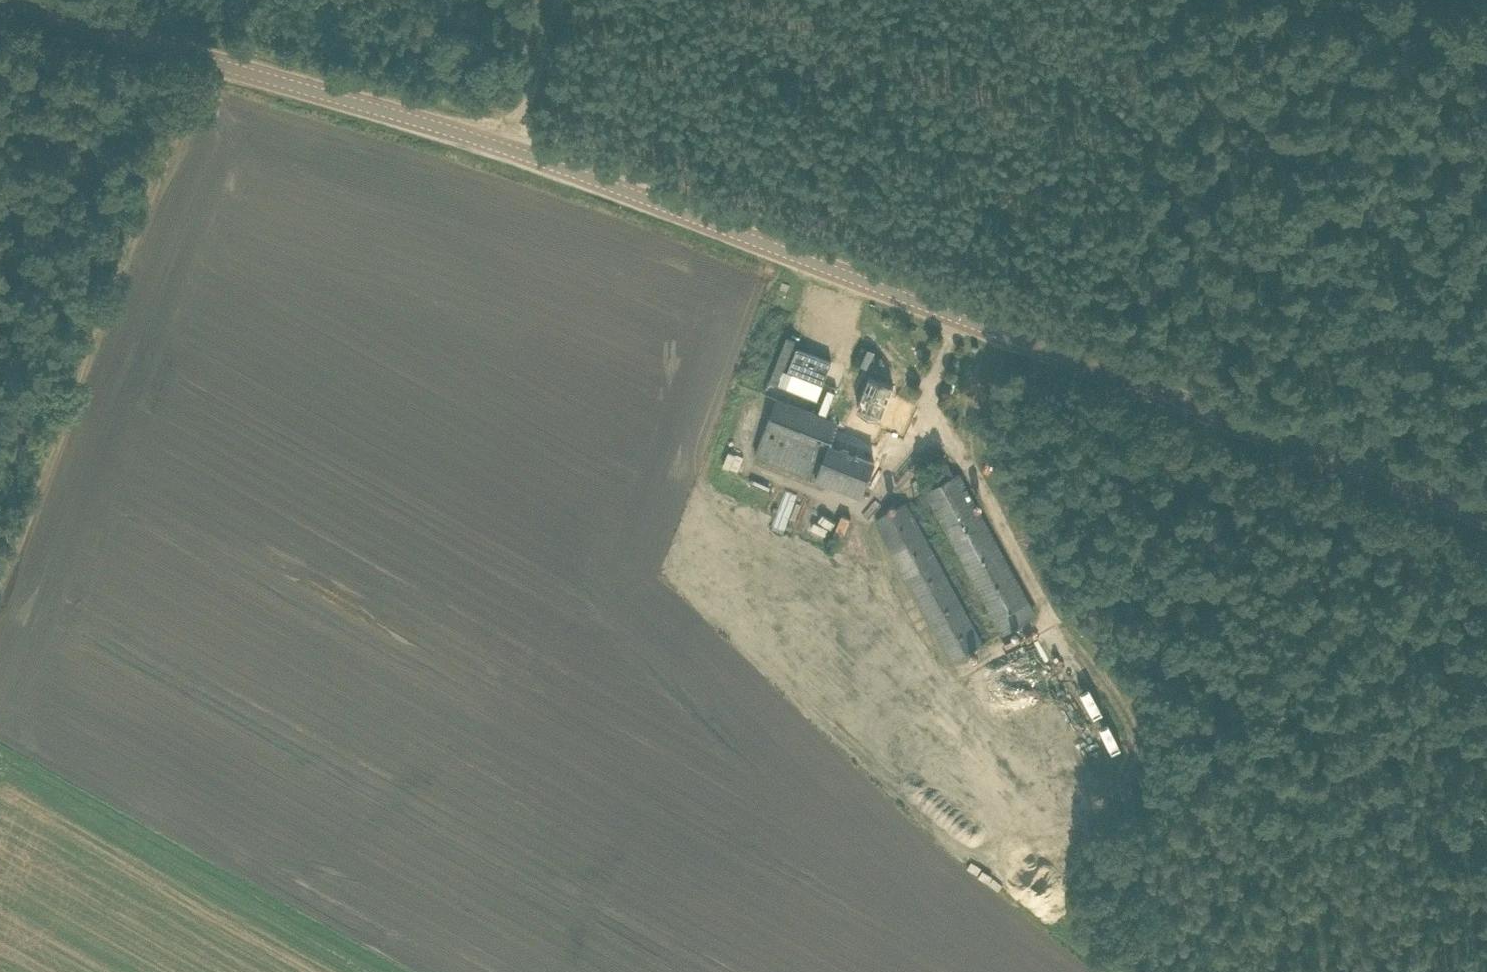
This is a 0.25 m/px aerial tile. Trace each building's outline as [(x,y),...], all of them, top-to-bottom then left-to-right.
[(906,436),(916,410),(890,400),(894,389),(868,379),(849,426),(875,436),(879,426),(906,436)] [(925,489),(1002,632),(1035,614),(958,474),(955,476),(948,463),(924,477),(929,487),(925,489)] [(874,518),(950,659),(984,641),(909,500),(874,518)]
